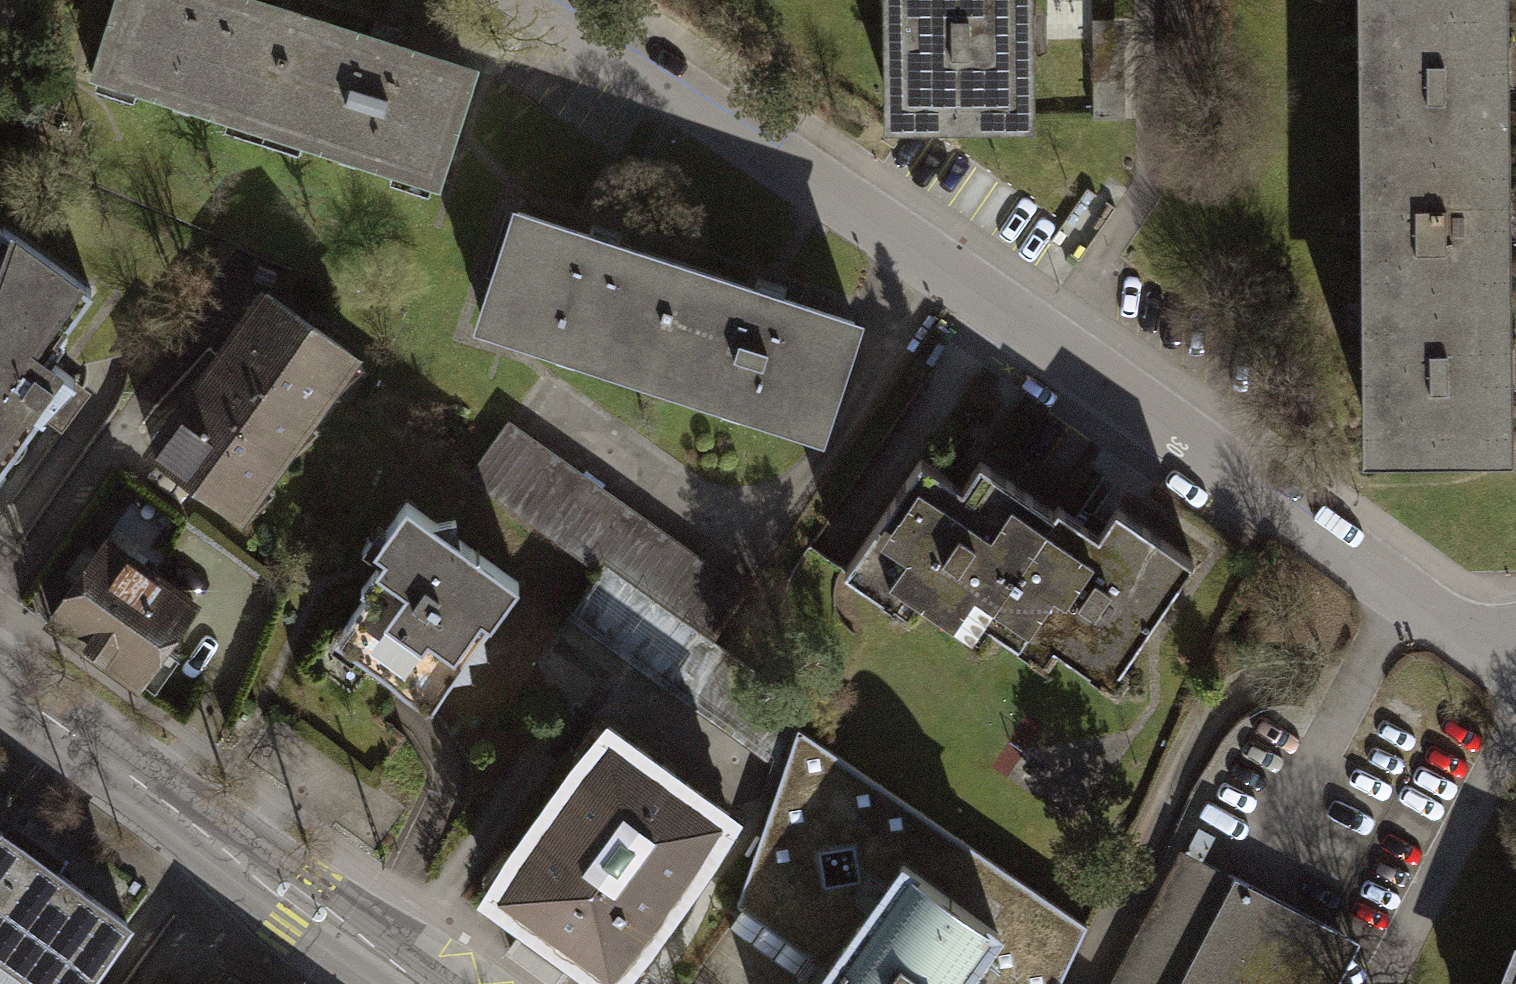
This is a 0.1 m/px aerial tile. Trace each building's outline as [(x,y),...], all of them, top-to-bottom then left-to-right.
[(279,0),(132,0),(102,93),(146,106),(151,92),(240,120),(235,135),(273,147),(316,11),(279,0)] [(908,125),(1057,123),(1054,0),(906,0),(908,125)] [(1176,111),(1226,110),(1224,0),(1174,0),(1176,111)] [(1382,133),(1515,131),(1515,0),(1380,0),(1382,133)] [(316,11),(273,147),(308,158),(313,143),(407,172),(403,185),(439,196),(443,184),(457,188),(495,68),(316,11)] [(1132,20),(1094,21),(1096,125),(1134,124),(1132,20)] [(1382,133),(1383,287),(1515,286),(1515,131),(1382,133)] [(698,277),(523,218),(483,337),(527,352),(529,343),(623,375),(620,383),(657,396),(698,277)] [(12,225),(0,242),(0,494),(89,374),(55,348),(99,289),(12,225)] [(698,277),(657,396),(692,408),(695,399),(793,432),(791,438),(832,451),(871,336),(698,277)] [(1383,287),(1385,463),(1515,461),(1515,286),(1383,287)] [(373,376),(272,302),(157,456),(259,531),(373,376)] [(747,591),(519,427),(477,485),(612,574),(708,645),(747,591)] [(902,606),(912,591),(986,641),(996,625),(1068,520),(993,470),(975,496),(929,465),(855,575),(902,606)] [(435,534),(404,510),(365,561),(384,575),(366,599),(369,601),(358,617),(361,620),(349,636),(355,640),(345,653),(426,715),(446,688),(463,688),(463,666),(479,665),(478,646),(488,633),(492,635),(520,598),(452,547),(451,532),(435,534)] [(1130,517),(1112,543),(1071,515),(1068,520),(996,625),(1034,651),(1052,624),(1072,637),(1063,650),(1103,677),(1112,664),(1131,677),(1205,568),(1130,517)] [(119,535),(56,619),(149,689),(212,605),(119,535)] [(708,645),(612,574),(573,627),(795,785),(812,737),(816,724),(708,645)] [(495,895),(622,983),(653,983),(772,816),(624,712),(495,895)] [(752,909),(836,973),(828,983),(1065,983),(1090,929),(812,737),(795,785),(752,909)] [(0,832),(0,979),(7,983),(83,983),(128,922),(0,832)] [(1116,983),(1345,983),(1363,950),(1184,854),(1116,983)]
